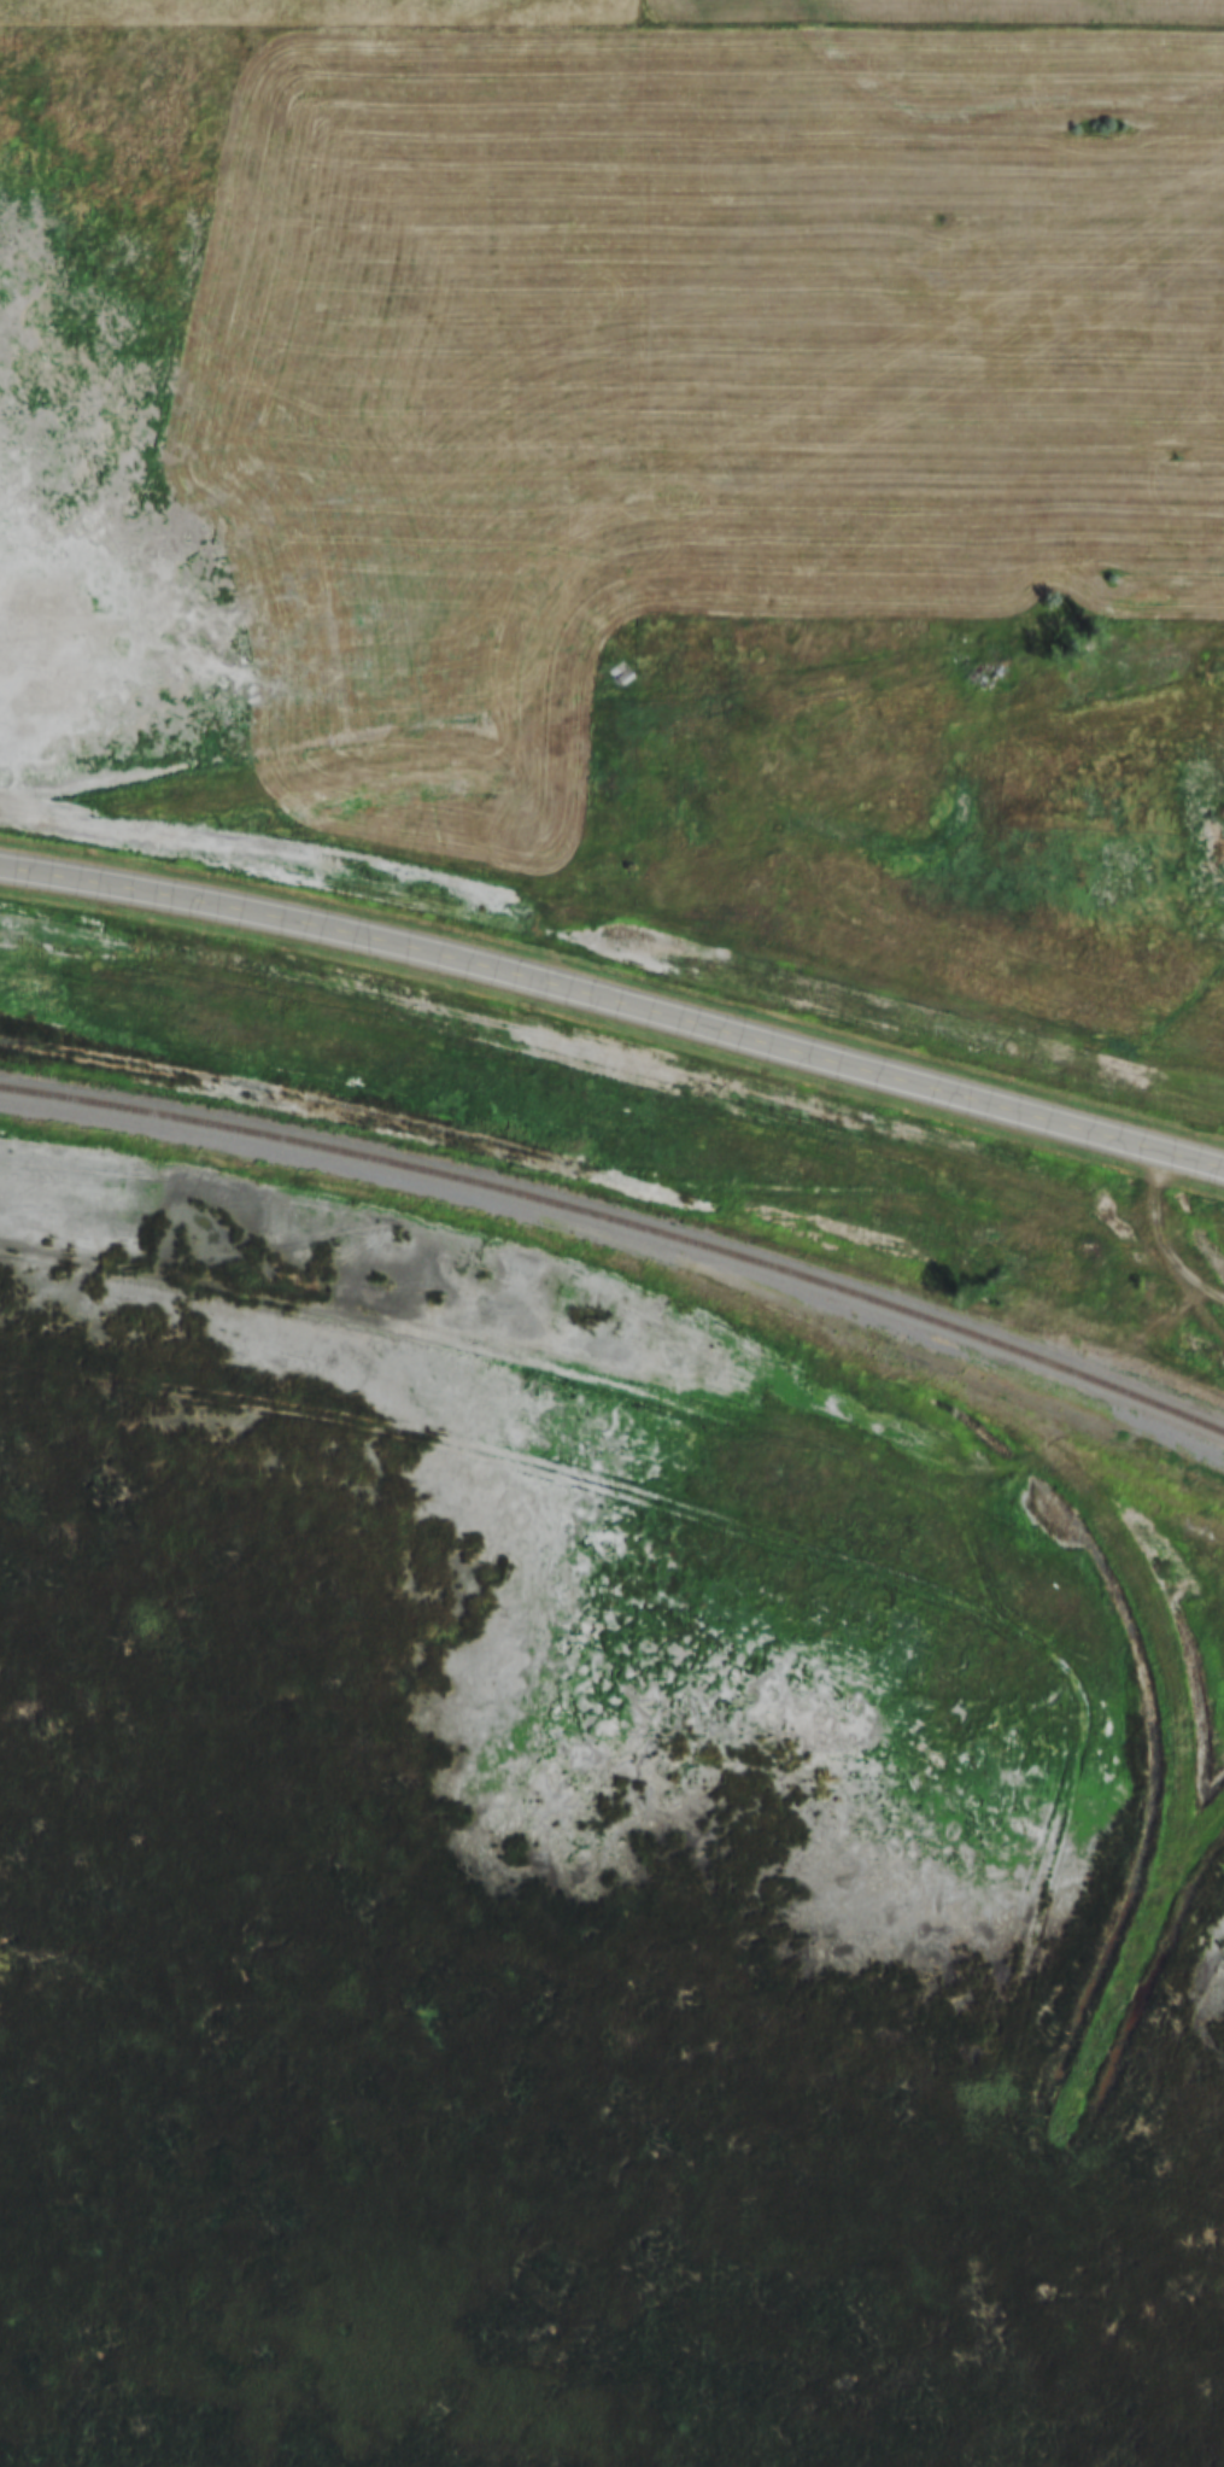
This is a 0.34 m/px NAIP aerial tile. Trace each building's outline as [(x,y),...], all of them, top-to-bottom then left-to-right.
[(631,674),(623,662),(609,672),(617,683),(631,674)]
